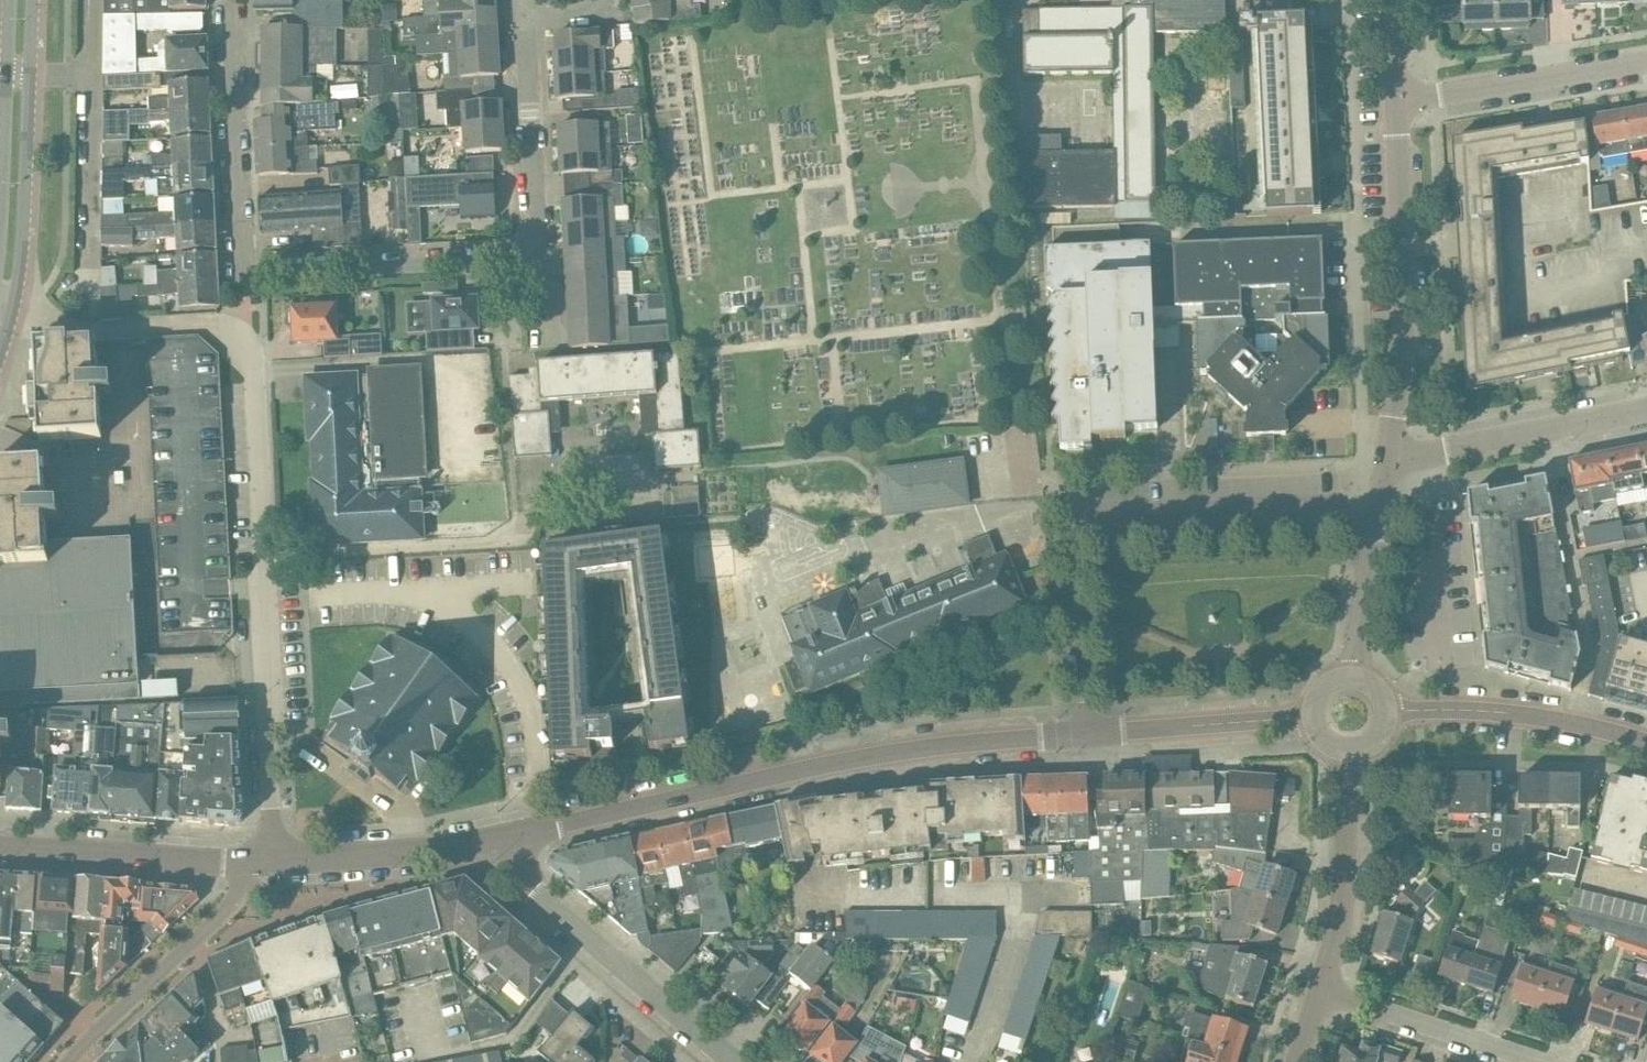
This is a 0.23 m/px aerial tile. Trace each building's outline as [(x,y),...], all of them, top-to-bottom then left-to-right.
[(170,10),(170,0),(106,0),(105,18),(167,15),(170,15),(170,10)] [(170,10),(206,9),(206,0),(170,0),(170,10)] [(334,29),(343,29),(343,3),(310,2),(310,1),(311,1),(311,0),(256,0),(256,11),(275,11),(275,15),(293,15),(293,28),(334,29)] [(496,14),(495,0),(423,0),(424,18),(496,14)] [(633,24),(664,22),(701,18),(701,5),(692,6),(692,0),(631,0),(633,24)] [(1023,9),(1024,73),(1113,72),(1114,152),(1061,153),(1061,135),(1019,136),(1019,197),(1023,197),(1024,208),(1115,207),(1115,201),(1157,201),(1154,31),(1225,30),(1225,22),(1225,0),(1131,0),(1132,7),(1123,8),(1123,5),(1112,5),(1112,13),(1087,14),(1087,8),(1023,9)] [(1496,0),(1463,0),(1464,24),(1497,23),(1496,0)] [(1497,23),(1530,22),(1529,0),(1496,0),(1497,23)] [(397,19),(397,4),(383,5),(384,20),(397,19)] [(167,15),(168,30),(173,33),(199,33),(204,29),(203,14),(170,15),(167,15)] [(496,14),(424,18),(414,18),(415,37),(441,35),(443,54),(498,51),(496,14)] [(168,30),(167,15),(105,18),(104,75),(135,74),(135,60),(137,60),(136,31),(168,30)] [(1316,115),(1311,18),(1238,21),(1239,30),(1247,30),(1247,34),(1257,33),(1266,215),(1321,213),(1316,115)] [(293,28),(264,29),(264,65),(324,65),(324,47),(334,47),(334,29),(293,28)] [(383,65),(383,58),(383,40),(382,28),(380,28),(369,28),(369,66),(378,66),(383,65)] [(554,34),(555,51),(557,74),(606,71),(605,49),(614,49),(613,31),(554,34)] [(135,74),(161,73),(207,71),(208,71),(207,39),(168,41),(168,51),(159,51),(159,59),(137,60),(135,60),(135,74)] [(498,51),(443,54),(443,55),(449,55),(450,76),(446,76),(446,79),(445,79),(445,92),(473,91),(472,78),(499,76),(498,51)] [(383,58),(383,65),(382,96),(411,94),(409,78),(399,79),(398,67),(396,67),(396,58),(384,58),(383,58)] [(264,65),(264,108),(327,102),(327,81),(334,81),(334,66),(324,66),(324,65),(264,65)] [(371,98),(382,97),(382,96),(383,65),(378,66),(369,66),(368,98),(371,98)] [(102,90),(167,87),(167,83),(207,81),(207,71),(161,73),(135,74),(104,75),(102,75),(102,90)] [(606,73),(606,71),(557,74),(558,100),(586,98),(587,111),(641,107),(638,89),(615,90),(616,96),(606,97),(605,73),(606,73)] [(148,110),(208,107),(207,81),(167,83),(167,87),(168,98),(147,99),(148,110)] [(473,91),(445,92),(445,93),(437,93),(438,112),(447,111),(449,130),(465,129),(502,127),(501,102),(474,103),(473,91)] [(389,117),(390,127),(403,126),(401,96),(411,95),(411,94),(382,96),(382,97),(387,96),(388,117),(389,117)] [(382,97),(371,98),(372,119),(388,119),(388,117),(387,96),(382,97)] [(256,149),(306,147),(306,131),(336,131),(335,102),(327,102),(264,108),(264,122),(255,122),(256,149)] [(208,107),(148,110),(148,123),(169,122),(169,137),(210,135),(208,107)] [(1629,153),(1646,150),(1646,109),(1622,113),(1629,153)] [(103,111),(102,142),(104,142),(129,141),(129,111),(128,111),(104,111),(103,111)] [(1622,113),(1593,118),(1599,158),(1629,153),(1622,113)] [(1503,256),(1498,178),(1589,163),(1588,143),(1585,124),(1575,126),(1574,121),(1519,130),(1453,142),(1457,208),(1461,208),(1462,227),(1457,227),(1467,392),(1567,372),(1623,361),(1622,356),(1630,354),(1626,335),(1623,318),(1622,316),(1507,339),(1503,260),(1503,256)] [(561,149),(611,146),(609,122),(559,125),(561,149)] [(404,143),(403,126),(390,127),(391,144),(404,143)] [(503,151),(502,127),(465,129),(467,153),(503,151)] [(635,128),(628,136),(628,145),(644,143),(643,128),(635,128)] [(150,156),(150,169),(213,166),(211,139),(170,141),(170,155),(150,156)] [(611,146),(561,149),(562,175),(589,173),(590,186),(613,184),(611,146)] [(306,161),(306,147),(256,149),(258,175),(279,174),(293,174),(318,172),(317,161),(306,161)] [(491,155),(465,156),(466,168),(491,167),(491,155)] [(104,158),(105,171),(121,170),(121,157),(104,158)] [(402,161),(388,163),(389,178),(404,177),(402,161)] [(213,166),(150,169),(121,170),(105,171),(103,171),(102,199),(124,198),(124,183),(156,181),(157,197),(172,196),(172,194),(214,192),(213,166)] [(361,182),(359,166),(328,169),(330,184),(361,182)] [(439,176),(406,178),(407,209),(421,208),(420,204),(438,203),(463,202),(463,213),(464,216),(461,216),(461,218),(461,219),(496,217),(496,215),(494,215),(494,213),(493,201),(495,201),(495,199),(494,173),(439,176)] [(404,178),(390,178),(391,191),(406,190),(405,178),(404,178)] [(564,200),(565,224),(615,221),(614,207),(624,207),(623,183),(613,184),(590,186),(591,199),(564,200)] [(1600,211),(1611,209),(1607,185),(1596,187),(1600,211)] [(281,197),(259,198),(261,234),(322,231),(323,248),(362,246),(363,246),(361,225),(344,226),(343,207),(342,194),(281,197)] [(126,227),(154,226),(215,223),(214,197),(172,199),(173,213),(126,215),(126,227)] [(407,213),(392,213),(393,229),(408,228),(407,213)] [(642,221),(643,231),(649,236),(657,236),(656,220),(646,221),(642,221)] [(615,221),(565,224),(567,262),(625,258),(624,237),(616,237),(615,221)] [(215,223),(126,227),(102,229),(102,246),(134,247),(134,240),(171,238),(171,237),(176,236),(177,252),(217,250),(215,223)] [(420,228),(408,229),(409,243),(421,243),(420,228)] [(1179,325),(1199,324),(1199,321),(1323,317),(1322,302),(1325,302),(1322,240),(1173,246),(1176,308),(1177,325),(1179,325)] [(1180,348),(1179,325),(1177,325),(1176,308),(1154,309),(1151,245),(1045,249),(1047,296),(1049,296),(1049,295),(1055,298),(1049,310),(1055,314),(1049,326),(1056,330),(1050,342),(1057,345),(1050,358),(1057,361),(1051,374),(1058,377),(1051,389),(1058,393),(1052,405),(1059,409),(1053,421),(1059,425),(1061,450),(1093,448),(1092,440),(1126,439),(1126,431),(1158,430),(1154,342),(1177,341),(1177,342),(1180,348)] [(157,284),(182,282),(218,280),(217,254),(176,256),(176,271),(156,272),(157,284)] [(625,258),(567,262),(569,299),(619,296),(619,280),(618,273),(626,272),(625,258)] [(100,269),(100,287),(117,286),(115,267),(101,269),(100,269)] [(218,280),(182,282),(157,284),(138,285),(138,295),(157,295),(157,296),(177,295),(178,310),(220,308),(218,280)] [(437,283),(423,283),(424,294),(437,294),(437,283)] [(117,286),(100,287),(99,322),(120,320),(117,286)] [(569,299),(571,324),(572,348),(572,349),(609,346),(607,313),(629,312),(628,295),(619,296),(569,299)] [(652,297),(653,305),(665,303),(664,295),(652,297)] [(465,331),(478,331),(477,300),(424,302),(426,352),(466,350),(465,331)] [(294,313),(290,315),(291,325),(294,327),(295,343),(324,342),(325,359),(380,356),(379,336),(339,338),(338,325),(336,325),(335,308),(293,310),(294,313)] [(1317,370),(1319,368),(1321,370),(1328,370),(1325,317),(1323,317),(1199,321),(1199,324),(1201,375),(1207,374),(1209,372),(1211,374),(1209,377),(1248,413),(1250,410),(1252,412),(1246,418),(1247,436),(1286,435),(1286,416),(1279,411),(1281,409),(1284,412),(1320,372),(1317,370)] [(1626,335),(1630,354),(1632,365),(1646,360),(1646,338),(1643,339),(1639,330),(1626,335)] [(191,340),(151,340),(153,381),(155,449),(162,619),(225,616),(224,587),(215,357),(191,340)] [(99,385),(97,341),(35,345),(38,392),(30,393),(32,419),(40,419),(41,442),(102,439),(100,398),(113,397),(113,384),(99,385)] [(641,425),(652,424),(653,434),(654,448),(655,470),(660,470),(702,467),(699,431),(685,432),(679,354),(677,354),(654,356),(654,354),(538,363),(539,375),(509,377),(511,399),(516,459),(551,457),(549,423),(560,422),(559,402),(639,396),(641,425)] [(367,375),(328,377),(306,379),(309,440),(314,440),(316,483),(312,483),(315,545),(423,539),(421,517),(419,480),(426,480),(419,369),(367,372),(367,375)] [(1637,448),(1645,489),(1646,489),(1646,446),(1637,448)] [(1645,489),(1637,448),(1608,453),(1614,482),(1616,495),(1645,489)] [(1616,495),(1614,482),(1608,453),(1569,461),(1579,514),(1596,511),(1595,503),(1617,499),(1616,495)] [(962,462),(879,473),(885,515),(967,505),(964,477),(962,477),(960,469),(963,469),(962,462)] [(44,468),(0,470),(0,709),(26,708),(26,706),(141,700),(138,650),(132,540),(49,544),(47,523),(61,522),(60,509),(47,510),(44,468)] [(1572,614),(1545,479),(1525,483),(1525,485),(1477,494),(1496,669),(1570,688),(1569,690),(1571,691),(1580,656),(1577,636),(1569,635),(1566,615),(1572,614)] [(1621,521),(1583,529),(1584,536),(1587,549),(1625,541),(1623,528),(1621,521)] [(1626,542),(1646,538),(1646,537),(1645,524),(1623,529),(1626,542)] [(553,760),(614,758),(613,725),(597,725),(597,723),(646,717),(650,750),(690,745),(662,535),(544,551),(553,760)] [(796,693),(810,687),(812,692),(899,656),(897,652),(937,636),(938,640),(1026,605),(1005,555),(998,558),(989,536),(964,546),(973,568),(908,594),(904,584),(884,592),(879,579),(855,589),(855,591),(846,595),(845,593),(811,607),(812,608),(781,620),(797,659),(784,665),(796,693)] [(1587,586),(1609,582),(1604,556),(1578,561),(1583,586),(1587,586)] [(1611,591),(1609,582),(1587,586),(1588,596),(1611,591)] [(1611,591),(1588,596),(1590,605),(1612,601),(1611,591)] [(1612,601),(1590,605),(1592,615),(1614,611),(1612,601)] [(1614,611),(1592,615),(1594,625),(1616,621),(1614,611)] [(1596,635),(1618,630),(1616,621),(1594,625),(1596,635)] [(1618,630),(1596,635),(1598,645),(1602,645),(1615,649),(1619,636),(1619,635),(1618,630)] [(392,640),(390,638),(388,641),(390,642),(387,646),(383,643),(373,657),(377,660),(374,664),(372,663),(369,667),(371,669),(355,691),(353,690),(350,694),(352,696),(348,700),(345,697),(335,711),(339,714),(335,718),(333,717),(332,719),(334,720),(333,722),(334,722),(328,730),(336,736),(332,741),(355,759),(352,763),(355,765),(353,768),(367,778),(369,776),(371,778),(375,773),(399,790),(403,785),(410,790),(416,782),(417,783),(418,782),(420,783),(422,781),(420,779),(423,775),(426,779),(437,764),(433,761),(436,757),(438,758),(441,754),(439,753),(455,730),(457,732),(460,727),(459,726),(462,721),(466,724),(476,711),(472,708),(475,703),(477,705),(478,703),(476,701),(477,700),(393,638),(392,640)] [(1606,689),(1603,699),(1646,711),(1646,648),(1619,640),(1606,689)] [(1615,649),(1602,645),(1599,656),(1612,660),(1615,649)] [(1599,656),(1596,667),(1609,671),(1612,660),(1599,656)] [(1596,667),(1588,695),(1601,699),(1609,671),(1596,667)] [(163,728),(163,730),(186,732),(187,751),(206,752),(207,742),(241,742),(240,727),(240,716),(239,705),(200,703),(165,704),(165,705),(163,728)] [(110,816),(156,820),(163,730),(163,728),(165,705),(165,704),(118,706),(113,773),(110,816)] [(54,812),(91,815),(96,729),(99,706),(71,707),(69,728),(76,729),(74,756),(68,756),(68,766),(71,766),(71,771),(58,770),(54,812)] [(99,706),(96,729),(91,815),(110,816),(113,773),(118,706),(99,706)] [(48,729),(31,728),(29,755),(33,755),(32,773),(28,772),(28,766),(10,764),(8,787),(8,795),(8,797),(7,809),(42,811),(43,789),(48,729)] [(163,730),(156,820),(181,822),(186,751),(187,751),(186,732),(163,730)] [(13,746),(13,733),(0,733),(0,747),(13,746)] [(187,751),(186,751),(181,822),(205,824),(235,826),(241,823),(245,818),(244,795),(241,742),(207,742),(206,752),(187,751)] [(1213,846),(1247,850),(1266,853),(1276,777),(1241,774),(1230,773),(1213,773),(1164,775),(1168,849),(1171,849),(1197,851),(1213,850),(1213,846)] [(1144,775),(1118,776),(1120,849),(1142,847),(1144,775)] [(1167,849),(1168,849),(1164,775),(1144,775),(1142,847),(1144,847),(1146,847),(1167,849)] [(1120,849),(1118,776),(1104,777),(1104,795),(1098,795),(1095,795),(1099,850),(1090,852),(1091,878),(1091,880),(1122,880),(1120,849)] [(1069,829),(1070,841),(1092,841),(1090,795),(1088,795),(1088,777),(1066,778),(1069,829)] [(1507,869),(1507,817),(1507,801),(1491,800),(1492,777),(1449,777),(1449,819),(1490,819),(1490,825),(1486,825),(1476,835),(1476,839),(1449,840),(1449,859),(1466,865),(1485,867),(1507,869)] [(1611,777),(1597,831),(1598,832),(1591,860),(1646,874),(1646,787),(1646,786),(1646,783),(1643,794),(1633,791),(1635,783),(1611,777)] [(1048,842),(1070,841),(1069,829),(1066,778),(1045,779),(1047,816),(1048,829),(1048,842)] [(1507,817),(1507,869),(1523,870),(1523,872),(1548,874),(1548,864),(1524,861),(1524,835),(1531,835),(1532,809),(1549,809),(1549,778),(1519,778),(1519,808),(1519,817),(1507,817)] [(1549,778),(1549,809),(1566,809),(1566,827),(1580,827),(1580,809),(1581,779),(1549,778)] [(1022,779),(953,783),(956,835),(962,835),(962,838),(1010,835),(1009,832),(1022,831),(1022,835),(1025,834),(1025,830),(1022,779)] [(1047,816),(1045,779),(1022,779),(1025,830),(1048,829),(1047,816)] [(889,797),(841,802),(848,860),(850,860),(850,857),(862,856),(862,859),(932,851),(949,850),(948,839),(950,839),(950,836),(956,835),(953,783),(925,785),(925,793),(912,794),(906,789),(894,790),(889,797)] [(774,807),(781,839),(786,860),(789,859),(788,856),(800,854),(801,857),(814,854),(812,849),(821,848),(823,863),(833,862),(833,859),(845,857),(845,861),(848,860),(841,802),(816,805),(816,798),(774,807)] [(747,848),(781,839),(774,807),(709,822),(720,873),(739,868),(739,871),(752,868),(747,848)] [(684,827),(697,896),(701,915),(712,914),(716,937),(734,937),(720,873),(709,822),(684,827)] [(684,827),(658,833),(668,883),(669,883),(666,870),(678,867),(684,898),(697,896),(684,827)] [(631,839),(646,917),(652,916),(657,908),(656,905),(658,905),(654,887),(668,883),(658,833),(646,836),(644,836),(631,839)] [(631,839),(601,846),(621,927),(632,936),(649,932),(646,917),(631,839)] [(550,867),(621,927),(601,846),(556,856),(550,867)] [(1047,854),(1047,846),(1026,847),(1027,855),(1047,854)] [(1247,850),(1213,846),(1213,850),(1213,863),(1244,872),(1238,890),(1255,895),(1286,905),(1296,876),(1266,866),(1267,854),(1266,854),(1266,853),(1247,850)] [(1142,882),(1141,900),(1170,897),(1171,849),(1168,849),(1167,849),(1146,847),(1144,847),(1142,847),(1142,882)] [(1549,855),(1548,864),(1548,874),(1564,876),(1564,875),(1571,877),(1576,877),(1583,851),(1569,848),(1567,859),(1549,855)] [(1091,878),(1090,852),(1073,853),(1074,879),(1091,878)] [(1467,868),(1467,884),(1482,884),(1482,868),(1467,868)] [(18,876),(0,875),(0,948),(4,948),(3,960),(11,968),(14,930),(18,876)] [(35,912),(37,877),(18,876),(14,930),(11,968),(30,970),(35,912)] [(35,912),(30,970),(29,983),(51,984),(51,991),(64,992),(65,982),(66,973),(72,880),(53,879),(53,878),(37,877),(35,912)] [(88,935),(104,936),(107,882),(106,882),(106,886),(78,884),(79,880),(77,880),(72,880),(66,973),(84,975),(88,935)] [(452,975),(458,997),(470,1036),(472,1044),(507,1034),(560,963),(530,936),(529,936),(466,880),(429,890),(447,957),(450,967),(452,975)] [(1122,880),(1091,880),(1092,906),(1124,905),(1123,880),(1122,880)] [(1434,890),(1424,881),(1413,893),(1407,888),(1397,900),(1398,901),(1389,914),(1386,913),(1373,955),(1397,964),(1412,920),(1411,919),(1413,914),(1415,916),(1425,904),(1423,902),(1434,890)] [(130,921),(131,905),(138,905),(140,885),(107,882),(104,936),(105,936),(101,968),(100,993),(126,968),(128,943),(130,921)] [(198,901),(195,891),(194,889),(193,889),(140,885),(138,905),(131,905),(130,921),(136,921),(136,923),(147,924),(140,930),(141,932),(128,943),(126,968),(152,944),(198,901)] [(382,903),(405,988),(452,975),(450,967),(447,957),(429,890),(382,903)] [(1277,935),(1286,905),(1255,895),(1249,913),(1231,907),(1228,919),(1277,935)] [(350,911),(372,995),(373,995),(373,996),(405,988),(382,903),(376,904),(352,911),(350,911)] [(1566,919),(1576,923),(1580,910),(1570,907),(1567,919),(1566,919)] [(1529,908),(1525,923),(1538,927),(1543,912),(1529,908)] [(1580,910),(1576,923),(1577,923),(1579,924),(1587,926),(1590,913),(1580,910)] [(348,1002),(372,995),(350,911),(324,918),(333,947),(336,954),(344,986),(348,1002)] [(845,912),(846,931),(847,940),(860,940),(861,912),(845,912)] [(861,912),(860,940),(874,940),(874,912),(861,912)] [(887,940),(888,912),(874,912),(874,940),(887,940)] [(887,940),(901,940),(901,912),(888,912),(887,940)] [(901,940),(914,940),(915,912),(901,912),(901,940)] [(914,940),(928,940),(928,912),(915,912),(914,940)] [(997,912),(928,912),(928,940),(968,940),(944,1015),(969,1023),(997,937),(997,912)] [(1003,1034),(1026,1041),(1060,937),(1092,936),(1092,917),(1092,912),(1044,912),(1043,912),(1003,1034)] [(1566,919),(1543,912),(1540,922),(1563,929),(1566,919)] [(1590,913),(1587,926),(1597,929),(1600,916),(1590,913)] [(1600,916),(1597,929),(1603,931),(1607,933),(1610,919),(1600,916)] [(344,986),(336,954),(333,947),(324,918),(280,933),(280,935),(254,944),(254,942),(252,943),(250,944),(264,983),(270,998),(274,1011),(286,1061),(289,1061),(285,1040),(284,1040),(283,1032),(353,1019),(348,1002),(344,986)] [(1566,919),(1563,929),(1600,942),(1603,933),(1603,931),(1597,929),(1587,926),(1579,924),(1577,923),(1576,923),(1566,919)] [(1610,919),(1607,933),(1617,936),(1620,921),(1610,919)] [(1620,921),(1617,936),(1618,936),(1625,938),(1627,939),(1631,924),(1620,921)] [(1151,922),(1142,922),(1142,936),(1151,935),(1151,922)] [(1224,941),(1225,923),(1204,922),(1203,940),(1224,941)] [(1631,924),(1627,939),(1637,942),(1641,927),(1631,924)] [(1478,942),(1464,985),(1493,994),(1507,949),(1511,936),(1484,927),(1479,942),(1478,942)] [(1637,942),(1640,943),(1646,946),(1646,944),(1646,929),(1641,927),(1637,942)] [(679,943),(665,962),(677,972),(700,944),(701,929),(677,933),(679,943)] [(813,945),(807,953),(790,975),(793,977),(792,979),(800,986),(802,984),(811,991),(816,984),(844,947),(847,942),(847,940),(846,931),(827,931),(817,948),(813,945)] [(1439,976),(1464,985),(1478,942),(1463,937),(1464,935),(1453,932),(1439,976)] [(679,943),(677,933),(650,937),(652,945),(649,948),(665,962),(679,943)] [(1618,936),(1615,947),(1637,954),(1640,943),(1637,942),(1627,939),(1625,938),(1618,936)] [(1093,944),(1080,939),(1075,953),(1088,958),(1093,944)] [(1123,939),(1115,964),(1130,969),(1140,940),(1123,939)] [(749,960),(743,955),(730,972),(735,976),(726,989),(748,1006),(754,999),(771,977),(760,968),(766,960),(768,962),(774,954),(771,954),(771,942),(749,942),(749,960)] [(1646,946),(1640,943),(1637,954),(1646,957),(1646,946)] [(274,1011),(270,998),(264,983),(250,944),(208,961),(226,1015),(232,1013),(237,1025),(249,1021),(251,1028),(255,1049),(247,1051),(246,1046),(220,1048),(221,1061),(286,1061),(274,1011)] [(797,945),(771,977),(754,999),(769,1011),(770,1009),(769,1008),(793,977),(790,975),(807,953),(797,945)] [(1240,947),(1210,945),(1201,975),(1201,977),(1200,980),(1201,981),(1201,984),(1202,986),(1204,989),(1206,991),(1208,992),(1209,993),(1212,994),(1225,999),(1253,1008),(1267,964),(1238,954),(1240,947)] [(696,961),(708,971),(718,960),(705,950),(696,961)] [(1138,951),(1132,965),(1142,968),(1147,954),(1138,951)] [(842,953),(833,964),(843,971),(851,960),(842,953)] [(1537,1008),(1552,963),(1551,963),(1547,975),(1521,967),(1511,999),(1537,1008)] [(1578,972),(1552,963),(1537,1008),(1564,1016),(1578,972)] [(46,1047),(65,1024),(21,986),(0,965),(0,1007),(3,1009),(46,1047)] [(182,1035),(199,1053),(205,1046),(202,1018),(206,1015),(205,1007),(198,975),(193,976),(155,1011),(163,1020),(167,1016),(175,1025),(173,1028),(180,1036),(182,1035)] [(848,1056),(857,1045),(844,1035),(849,1028),(847,1026),(856,1012),(873,984),(862,976),(847,1002),(840,1009),(839,1009),(806,1051),(807,1052),(821,1034),(829,1024),(833,1027),(825,1038),(811,1055),(820,1061),(843,1061),(848,1056)] [(1128,981),(1117,1016),(1132,1020),(1143,986),(1128,981)] [(1628,982),(1623,999),(1612,1032),(1638,1040),(1646,1014),(1646,988),(1628,982)] [(826,992),(816,984),(811,991),(802,1002),(806,1005),(784,1034),(794,1042),(795,1046),(800,1051),(805,1050),(806,1051),(839,1009),(823,996),(826,992)] [(951,986),(940,984),(939,996),(949,998),(951,986)] [(1612,1032),(1623,999),(1596,991),(1586,1023),(1612,1032)] [(897,992),(896,998),(898,998),(896,1011),(913,1014),(916,1001),(917,1002),(918,995),(897,992)] [(537,1023),(552,1037),(553,1038),(551,1040),(544,1049),(543,1048),(538,1053),(549,1061),(553,1061),(555,1060),(557,1061),(596,1061),(580,1048),(579,1049),(579,1048),(578,1048),(584,1041),(585,1040),(586,1041),(595,1030),(573,1011),(570,1016),(570,1017),(568,1019),(566,1017),(564,1015),(566,1012),(552,1000),(537,1023)] [(46,1047),(3,1009),(0,1012),(0,1061),(32,1061),(46,1047)] [(155,1011),(142,1024),(146,1061),(189,1061),(190,1061),(199,1053),(182,1035),(180,1036),(173,1028),(175,1025),(167,1016),(163,1020),(155,1011)] [(1192,1029),(1205,1033),(1201,1044),(1242,1057),(1248,1037),(1244,1036),(1246,1030),(1197,1014),(1192,1029)] [(142,1024),(102,1061),(146,1061),(142,1024)] [(1112,1034),(1106,1054),(1129,1061),(1134,1061),(1140,1044),(1112,1034)] [(1242,1057),(1201,1044),(1187,1040),(1180,1061),(1240,1061),(1242,1057)] [(1378,1061),(1382,1061),(1399,1061),(1402,1052),(1387,1047),(1385,1052),(1380,1050),(1363,1044),(1360,1054),(1343,1049),(1339,1061),(1377,1061),(1378,1061)] [(484,1054),(486,1061),(502,1061),(499,1051),(484,1054)] [(904,1053),(902,1061),(921,1061),(904,1053)]
